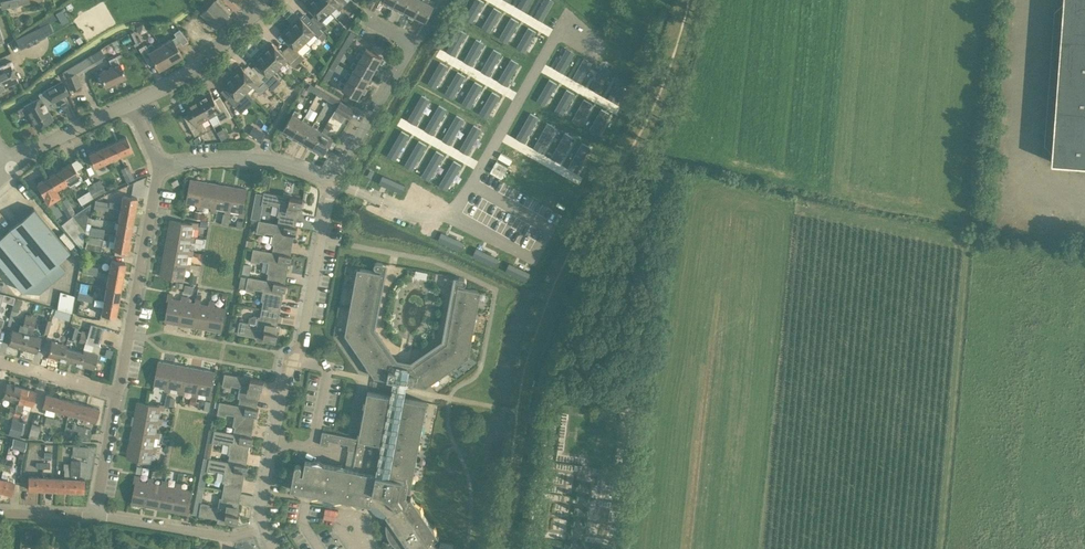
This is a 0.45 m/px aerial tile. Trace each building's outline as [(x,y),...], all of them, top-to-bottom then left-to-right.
[(232,11),(221,0),(216,0),(215,1),(214,1),(202,14),(217,29),(230,17),(229,15),(232,11)] [(306,5),(315,14),(311,18),(313,22),(324,32),(328,27),(322,20),(331,12),(320,0),(311,0),(306,5)] [(331,12),(337,7),(340,10),(349,2),(347,0),(320,0),(331,12)] [(384,0),(389,3),(388,6),(393,9),(395,6),(398,0),(384,0)] [(395,6),(400,8),(398,11),(403,14),(405,11),(410,0),(398,0),(395,6)] [(405,11),(410,13),(408,17),(413,19),(415,16),(423,0),(410,0),(405,11)] [(415,16),(420,19),(419,22),(424,24),(425,21),(434,5),(428,2),(429,0),(423,0),(415,16)] [(465,16),(473,21),(484,2),(481,0),(475,0),(465,16)] [(518,6),(525,10),(531,0),(521,0),(518,6)] [(535,16),(542,20),(553,1),(552,0),(544,0),(535,16)] [(1050,161),(1084,164),(1084,0),(1062,0),(1050,161)] [(494,7),(483,26),(490,31),(501,12),(494,7)] [(65,8),(59,11),(64,22),(70,19),(65,8)] [(300,16),(291,25),(306,42),(315,33),(318,36),(318,37),(322,41),(328,36),(324,32),(313,22),(309,26),(300,16)] [(511,17),(500,36),(508,41),(519,22),(511,17)] [(45,36),(45,35),(53,31),(48,22),(15,38),(20,49),(39,40),(39,39),(45,36)] [(291,25),(281,34),(290,44),(286,48),(300,63),(305,58),(298,50),(306,42),(291,25)] [(528,27),(517,46),(525,51),(536,32),(528,27)] [(172,38),(160,45),(170,63),(182,55),(176,45),(180,42),(182,45),(188,40),(179,29),(174,33),(176,36),(172,38)] [(459,29),(447,50),(455,54),(466,33),(459,29)] [(347,37),(341,48),(346,51),(356,33),(351,31),(347,37)] [(476,39),(464,60),(472,64),(484,43),(476,39)] [(272,42),(263,52),(279,68),(288,60),(295,67),(300,63),(286,48),(282,52),(272,42)] [(160,45),(154,48),(151,43),(146,46),(145,44),(138,48),(149,66),(155,63),(158,69),(170,63),(160,45)] [(340,61),(346,51),(341,48),(335,58),(340,61)] [(385,59),(382,57),(366,48),(363,53),(359,51),(356,56),(360,59),(376,67),(379,62),(382,64),(385,59)] [(566,48),(555,68),(563,72),(574,53),(566,48)] [(494,49),(482,70),(489,74),(501,53),(494,49)] [(256,64),(252,68),(255,71),(268,86),(272,89),(280,81),(273,73),(279,68),(263,52),(253,61),(256,64)] [(82,85),(78,74),(96,63),(91,55),(62,72),(64,78),(69,90),(82,85)] [(109,59),(112,66),(99,72),(106,86),(126,76),(120,63),(119,63),(116,56),(109,59)] [(335,58),(329,68),(334,70),(340,61),(335,58)] [(584,58),(573,77),(580,82),(591,63),(584,58)] [(350,66),(354,68),(370,77),(373,72),(376,74),(379,69),(376,67),(360,59),(357,63),(353,61),(350,66)] [(511,59),(499,80),(506,84),(519,63),(511,59)] [(4,88),(4,89),(18,82),(16,76),(12,67),(14,66),(12,61),(10,62),(0,67),(0,90),(4,88)] [(440,62),(428,83),(436,87),(448,66),(440,62)] [(242,66),(232,75),(248,91),(253,86),(256,89),(260,93),(268,86),(255,71),(251,75),(242,66)] [(602,66),(590,87),(598,92),(610,70),(602,66)] [(329,80),(334,70),(329,68),(324,77),(329,80)] [(345,76),(349,78),(365,87),(368,82),(371,84),(374,79),(370,77),(354,68),(351,73),(348,71),(345,76)] [(458,71),(445,92),(453,97),(465,76),(458,71)] [(225,87),(221,91),(237,108),(242,103),(250,94),(248,91),(232,75),(223,84),(225,87)] [(620,76),(608,97),(615,101),(627,80),(620,76)] [(349,78),(346,83),(342,81),(339,86),(343,88),(358,97),(362,92),(365,94),(368,89),(365,87),(349,78)] [(549,79),(537,100),(544,105),(557,84),(549,79)] [(53,119),(46,106),(69,93),(62,80),(39,93),(41,98),(33,102),(45,123),(53,119)] [(475,81),(463,102),(470,107),(483,86),(475,81)] [(317,94),(320,89),(310,84),(308,88),(317,94)] [(331,96),(320,89),(317,94),(328,100),(331,96)] [(566,89),(555,110),(562,115),(574,93),(566,89)] [(210,91),(198,98),(209,118),(215,114),(220,122),(232,116),(220,95),(214,99),(210,91)] [(492,91),(480,113),(488,117),(500,96),(492,91)] [(422,95),(408,119),(416,123),(430,99),(422,95)] [(328,100),(337,106),(340,101),(331,96),(328,100)] [(195,136),(207,130),(202,122),(209,118),(198,98),(185,105),(190,113),(184,116),(195,136)] [(584,99),(572,120),(579,124),(591,103),(584,99)] [(17,110),(21,116),(27,113),(36,128),(45,123),(33,102),(32,101),(17,110)] [(340,101),(337,106),(335,110),(349,118),(355,109),(350,107),(340,101)] [(439,105),(425,129),(433,133),(447,109),(439,105)] [(293,113),(284,129),(289,132),(287,135),(292,138),(294,135),(303,119),(298,116),(300,112),(295,109),(293,113)] [(601,109),(589,130),(597,134),(609,113),(601,109)] [(530,113),(517,136),(525,140),(538,117),(530,113)] [(303,119),(294,135),(299,138),(297,141),(302,144),(304,141),(313,125),(308,122),(310,118),(305,115),(303,119)] [(457,115),(443,139),(450,143),(464,119),(457,115)] [(313,125),(304,141),(309,144),(307,147),(312,150),(314,147),(323,131),(318,128),(320,124),(315,121),(313,125)] [(323,131),(314,147),(319,150),(317,153),(322,156),(324,153),(329,143),(332,138),(333,137),(327,133),(331,125),(328,122),(325,127),(323,131)] [(547,123),(534,146),(542,150),(555,127),(547,123)] [(474,125),(460,149),(468,153),(481,129),(474,125)] [(219,130),(223,139),(232,134),(227,126),(219,130)] [(261,141),(265,134),(258,130),(254,138),(261,141)] [(402,130),(388,154),(395,159),(409,135),(402,130)] [(565,132),(552,155),(560,160),(573,137),(565,132)] [(126,136),(113,142),(119,155),(127,152),(132,150),(126,136)] [(419,140),(405,164),(413,169),(427,145),(419,140)] [(113,142),(101,148),(107,161),(119,155),(113,142)] [(582,142),(569,166),(577,170),(590,147),(582,142)] [(101,148),(88,154),(94,167),(107,161),(101,148)] [(436,150),(422,174),(430,179),(444,155),(436,150)] [(454,160),(440,184),(447,189),(461,165),(454,160)] [(72,162),(60,169),(67,182),(69,185),(81,178),(72,162)] [(121,169),(124,176),(131,172),(129,165),(121,169)] [(60,169),(48,177),(52,183),(56,189),(62,186),(64,190),(70,186),(69,185),(67,182),(60,169)] [(131,172),(124,176),(127,182),(134,179),(131,172)] [(405,185),(383,175),(380,183),(402,193),(405,185)] [(48,177),(35,184),(47,203),(60,195),(58,192),(56,189),(52,183),(48,177)] [(208,182),(191,179),(187,201),(199,203),(198,208),(203,209),(204,204),(208,182)] [(100,180),(93,183),(95,187),(96,188),(100,194),(106,191),(105,190),(101,182),(100,180)] [(216,212),(217,206),(221,184),(208,182),(204,204),(213,205),(211,211),(216,212)] [(93,183),(87,186),(93,197),(93,198),(100,194),(96,188),(95,187),(93,183)] [(230,214),(231,209),(235,187),(221,184),(217,206),(226,208),(225,213),(230,214)] [(240,210),(239,216),(244,217),(245,210),(243,209),(247,189),(235,187),(231,209),(240,210)] [(259,220),(262,204),(264,192),(262,191),(262,194),(256,192),(250,218),(259,220)] [(279,216),(278,224),(296,227),(300,207),(301,208),(303,199),(291,197),(291,194),(289,194),(287,194),(284,193),(284,196),(264,192),(262,204),(270,205),(271,203),(279,205),(278,210),(277,216),(279,216)] [(109,202),(108,206),(120,208),(134,211),(137,198),(123,195),(122,195),(121,203),(109,201),(109,202)] [(59,202),(62,207),(65,205),(67,207),(70,205),(66,198),(59,202)] [(102,205),(103,201),(95,200),(94,204),(93,207),(101,209),(101,205),(102,205)] [(102,205),(101,205),(101,209),(107,210),(108,206),(109,202),(103,201),(102,205)] [(85,231),(87,217),(90,204),(89,203),(75,212),(76,214),(74,215),(72,216),(85,231)] [(65,205),(62,207),(66,215),(67,214),(69,217),(74,215),(76,214),(74,210),(70,205),(67,207),(65,205)] [(64,269),(57,260),(69,251),(34,208),(0,236),(0,265),(21,290),(38,291),(64,269)] [(120,208),(118,221),(132,224),(134,211),(120,208)] [(191,223),(171,220),(168,231),(190,235),(192,227),(197,228),(198,223),(191,221),(191,223)] [(278,224),(259,220),(256,233),(265,235),(266,233),(274,234),(272,245),(274,245),(273,252),(290,255),(294,236),(296,236),(298,227),(296,227),(278,224)] [(117,229),(115,234),(130,237),(132,224),(118,221),(117,229)] [(90,226),(89,231),(90,231),(89,235),(96,236),(96,232),(98,232),(98,228),(90,226)] [(96,232),(96,236),(103,238),(105,229),(98,228),(98,232),(96,232)] [(168,231),(166,246),(187,249),(189,240),(195,241),(196,236),(190,235),(168,231)] [(442,231),(439,242),(457,248),(461,237),(442,231)] [(127,252),(130,237),(115,234),(113,249),(127,252)] [(88,236),(87,243),(102,245),(103,239),(88,236)] [(87,243),(85,249),(101,252),(102,245),(87,243)] [(166,246),(163,259),(185,263),(187,254),(192,255),(193,250),(187,249),(166,246)] [(474,246),(470,257),(488,262),(492,252),(474,246)] [(269,273),(267,280),(285,283),(289,264),(291,264),(292,256),(290,255),(273,252),(253,248),(251,261),(260,263),(260,261),(269,262),(267,273),(269,273)] [(185,263),(163,259),(160,275),(182,279),(184,268),(190,269),(191,264),(185,263)] [(109,273),(123,275),(125,262),(111,260),(109,273)] [(508,262),(505,273),(523,280),(527,269),(508,262)] [(89,274),(91,266),(83,265),(82,273),(89,274)] [(473,318),(474,312),(478,312),(479,312),(477,311),(480,298),(477,298),(478,291),(480,291),(481,291),(465,288),(463,287),(464,287),(465,286),(466,285),(466,283),(465,282),(464,281),(463,281),(458,280),(457,286),(447,343),(445,344),(412,367),(395,363),(371,329),(371,327),(381,273),(383,266),(378,265),(376,265),(375,266),(374,268),(374,270),(376,271),(361,268),(358,268),(360,269),(359,275),(356,275),(354,288),(352,288),(352,289),(357,289),(355,296),(352,295),(350,308),(348,308),(348,309),(353,310),(352,316),(349,315),(345,334),(356,350),(358,348),(362,353),(358,355),(359,356),(360,355),(361,357),(367,366),(370,365),(373,370),(370,372),(370,373),(371,372),(374,377),(396,381),(426,386),(430,383),(431,384),(432,384),(429,380),(434,377),(436,379),(447,372),(448,373),(449,372),(446,369),(451,365),(453,368),(469,357),(472,338),(469,338),(470,332),(475,332),(473,332),(476,318),(473,318)] [(98,267),(91,266),(89,274),(97,275),(98,267)] [(109,273),(106,287),(121,289),(123,275),(109,273)] [(263,301),(262,309),(280,312),(284,292),(286,292),(287,284),(285,283),(267,280),(248,277),(246,289),(255,291),(255,289),(263,291),(261,301),(263,301)] [(193,288),(185,286),(184,293),(192,295),(193,288)] [(106,287),(104,300),(118,303),(121,289),(106,287)] [(73,311),(77,293),(62,290),(58,308),(73,311)] [(77,299),(84,301),(86,293),(78,291),(77,299)] [(86,293),(84,301),(92,302),(93,294),(86,293)] [(169,301),(165,321),(177,324),(181,302),(172,300),(173,295),(168,294),(167,301),(169,301)] [(181,302),(177,324),(191,326),(195,304),(186,303),(187,297),(182,296),(181,302)] [(18,311),(21,300),(14,298),(11,309),(18,311)] [(195,304),(191,326),(205,329),(208,307),(200,305),(201,300),(196,299),(195,304)] [(118,303),(104,300),(101,314),(111,316),(115,317),(118,303)] [(208,307),(205,329),(221,331),(225,310),(213,308),(214,302),(209,301),(208,307)] [(257,337),(257,340),(264,341),(264,339),(277,341),(278,332),(276,332),(280,312),(262,309),(260,316),(258,316),(257,326),(248,325),(249,322),(240,321),(237,334),(257,337)] [(8,344),(22,348),(31,315),(26,313),(23,325),(20,324),(18,331),(12,329),(8,344)] [(31,315),(22,348),(37,352),(41,337),(32,335),(33,329),(37,316),(31,315)] [(42,317),(39,330),(48,332),(51,319),(42,317)] [(71,326),(68,337),(76,339),(79,328),(71,326)] [(82,331),(78,342),(85,343),(85,342),(87,332),(82,331)] [(52,340),(47,355),(62,359),(65,347),(65,344),(58,342),(52,340)] [(82,352),(79,364),(94,368),(98,353),(100,346),(85,342),(85,343),(83,349),(82,352)] [(65,347),(62,359),(79,364),(82,352),(78,351),(74,350),(65,347)] [(172,386),(176,364),(159,361),(155,383),(167,385),(165,391),(170,391),(172,386)] [(184,394),(185,388),(189,367),(176,364),(172,386),(181,388),(179,393),(184,394)] [(198,397),(199,391),(203,369),(189,367),(185,388),(194,390),(193,396),(198,397)] [(211,399),(213,392),(211,392),(215,372),(203,369),(199,391),(208,393),(207,398),(211,399)] [(240,398),(239,405),(257,408),(260,389),(262,389),(264,380),(252,378),(252,376),(248,375),(245,374),(245,377),(225,373),(222,386),(231,388),(232,386),(240,387),(238,397),(240,398)] [(2,397),(17,401),(21,387),(6,382),(2,397)] [(17,401),(15,409),(12,419),(8,434),(19,437),(24,422),(17,420),(21,410),(22,410),(24,403),(32,406),(36,391),(21,387),(17,401)] [(319,458),(318,458),(318,460),(310,461),(305,460),(303,473),(301,472),(302,468),(301,466),(300,465),(298,464),(296,465),(295,467),(294,472),(291,489),(305,492),(311,495),(311,497),(312,495),(318,494),(329,496),(335,500),(334,501),(335,501),(335,500),(342,499),(353,501),(359,504),(358,506),(359,506),(359,504),(366,503),(368,504),(370,504),(371,504),(372,502),(375,503),(378,504),(376,507),(381,511),(383,507),(386,510),(388,512),(386,514),(389,518),(388,521),(387,524),(386,524),(387,524),(387,527),(388,530),(386,530),(386,531),(388,531),(388,534),(390,536),(388,537),(389,537),(390,537),(392,539),(393,541),(392,542),(393,543),(394,542),(396,544),(398,545),(397,547),(398,547),(399,546),(401,547),(404,548),(403,548),(404,548),(407,548),(453,548),(454,544),(440,541),(440,543),(436,542),(434,540),(439,536),(437,534),(435,525),(436,524),(435,524),(427,518),(424,514),(422,505),(423,504),(422,504),(421,504),(413,499),(411,496),(409,498),(407,494),(407,490),(411,490),(412,481),(414,481),(414,480),(409,479),(411,473),(414,474),(415,465),(417,465),(412,464),(413,458),(417,458),(418,449),(420,450),(420,449),(415,448),(417,442),(419,443),(421,434),(423,434),(423,433),(418,433),(419,426),(422,427),(424,418),(426,418),(421,417),(422,411),(425,411),(427,402),(393,395),(368,391),(366,400),(369,401),(368,407),(363,406),(363,407),(365,407),(363,416),(366,416),(365,422),(360,422),(362,423),(360,431),(363,432),(362,438),(357,437),(357,438),(348,436),(323,431),(320,444),(328,446),(329,441),(353,446),(352,450),(356,451),(353,469),(352,469),(350,468),(343,464),(343,462),(342,462),(342,464),(333,465),(326,464),(319,460),(319,458)] [(45,393),(42,406),(55,409),(58,397),(45,393)] [(55,409),(68,413),(72,401),(58,397),(55,409)] [(68,413),(81,417),(85,404),(72,401),(68,413)] [(157,417),(159,409),(165,410),(165,405),(159,403),(158,405),(138,402),(136,414),(157,417)] [(233,426),(235,426),(234,433),(252,436),(255,417),(257,417),(259,409),(257,408),(239,405),(220,402),(217,414),(226,416),(227,414),(235,415),(233,426)] [(100,408),(85,404),(81,417),(96,421),(100,408)] [(7,418),(12,419),(15,409),(14,409),(15,407),(10,406),(7,418)] [(136,414),(133,428),(155,431),(156,422),(162,424),(163,418),(157,417),(136,414)] [(51,424),(52,418),(46,416),(44,426),(50,427),(51,424)] [(37,439),(41,426),(32,423),(28,436),(37,439)] [(90,441),(92,434),(90,433),(91,428),(79,425),(77,431),(78,431),(76,437),(90,441)] [(133,428),(131,441),(152,445),(154,436),(159,437),(160,432),(155,431),(133,428)] [(230,454),(228,462),(246,465),(250,445),(252,445),(254,437),(252,436),(234,433),(214,430),(212,443),(221,444),(221,442),(230,444),(228,454),(230,454)] [(26,439),(13,437),(9,445),(22,449),(26,439)] [(150,462),(152,450),(157,451),(158,446),(152,445),(131,441),(128,458),(150,462)] [(88,457),(89,446),(73,445),(71,455),(88,457)] [(248,465),(246,465),(228,462),(209,458),(207,471),(216,473),(216,470),(225,472),(223,482),(225,483),(223,490),(241,493),(245,473),(247,474),(248,465)] [(71,459),(70,463),(69,491),(84,492),(85,479),(79,479),(80,459),(71,459)] [(70,463),(64,463),(63,469),(64,469),(64,478),(55,477),(54,490),(69,491),(70,463)] [(132,503),(144,505),(148,484),(139,482),(140,476),(135,475),(134,482),(136,483),(132,503)] [(27,489),(42,490),(42,477),(28,476),(27,489)] [(42,490),(54,490),(55,477),(42,477),(42,490)] [(0,478),(0,491),(12,494),(15,482),(0,478)] [(162,486),(153,484),(154,479),(149,478),(148,484),(144,505),(158,507),(162,486)] [(158,507),(171,510),(175,488),(166,487),(167,481),(163,480),(162,486),(158,507)] [(180,489),(181,483),(176,483),(175,488),(171,510),(188,513),(192,491),(180,489)] [(238,513),(241,493),(223,490),(222,498),(220,497),(218,507),(210,506),(210,504),(201,502),(199,515),(219,519),(218,521),(225,522),(226,520),(238,522),(240,514),(238,513)]
